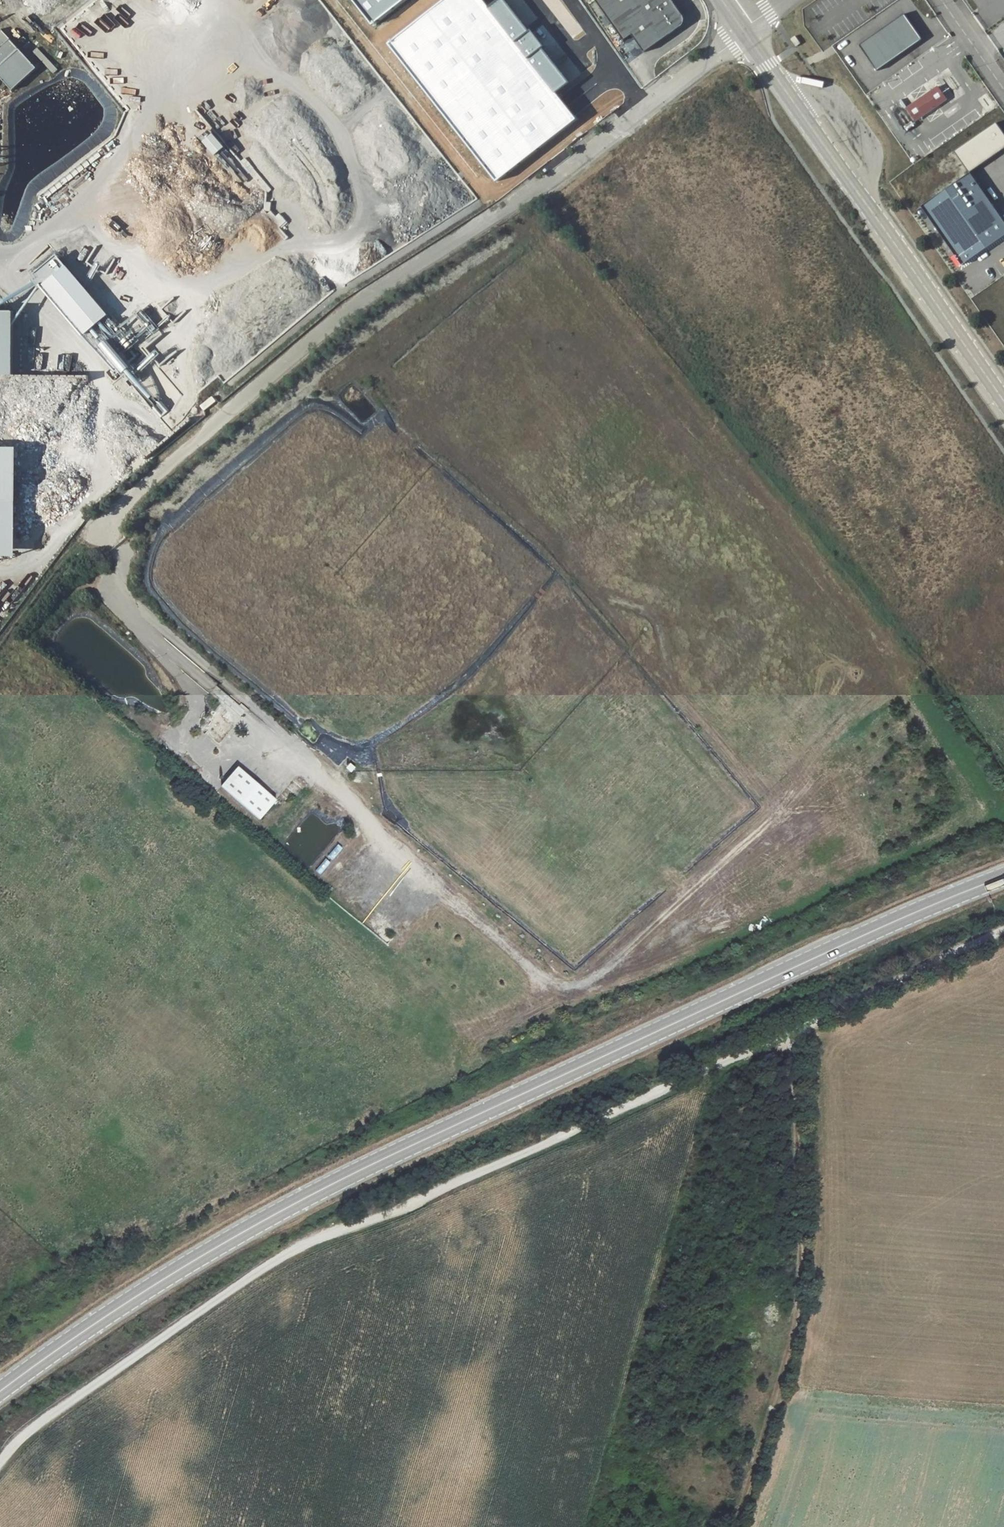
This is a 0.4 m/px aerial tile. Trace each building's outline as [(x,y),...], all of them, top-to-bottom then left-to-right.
[(375,25),(407,0),(355,0),(375,25)] [(391,42),(498,181),(579,120),(558,92),(570,83),(507,0),(497,0),(489,6),(485,0),(447,0),(391,42)] [(620,40),(628,34),(640,51),(677,25),(678,15),(668,0),(591,0),(620,40)] [(924,40),(905,15),(861,45),(878,70),(924,40)] [(9,35),(0,28),(0,45),(9,35)] [(795,36),(790,39),(796,47),(801,43),(795,36)] [(0,65),(0,76),(13,89),(37,65),(9,37),(0,47),(0,61),(2,63),(0,65)] [(937,89),(909,108),(917,119),(945,101),(937,89)] [(997,122),(957,150),(971,170),(1003,147),(1003,131),(997,122)] [(970,173),(923,205),(963,262),(1003,234),(1003,221),(970,173)] [(340,240),(330,243),(334,254),(344,251),(340,240)] [(0,313),(0,376),(15,376),(14,314),(0,313)] [(117,382),(106,385),(109,402),(121,399),(117,382)] [(0,450),(0,557),(17,558),(18,450),(0,450)] [(238,768),(222,787),(263,820),(278,802),(238,768)] [(334,860),(343,847),(337,843),(328,856),(334,860)] [(315,871),(320,875),(330,862),(325,858),(315,871)]
